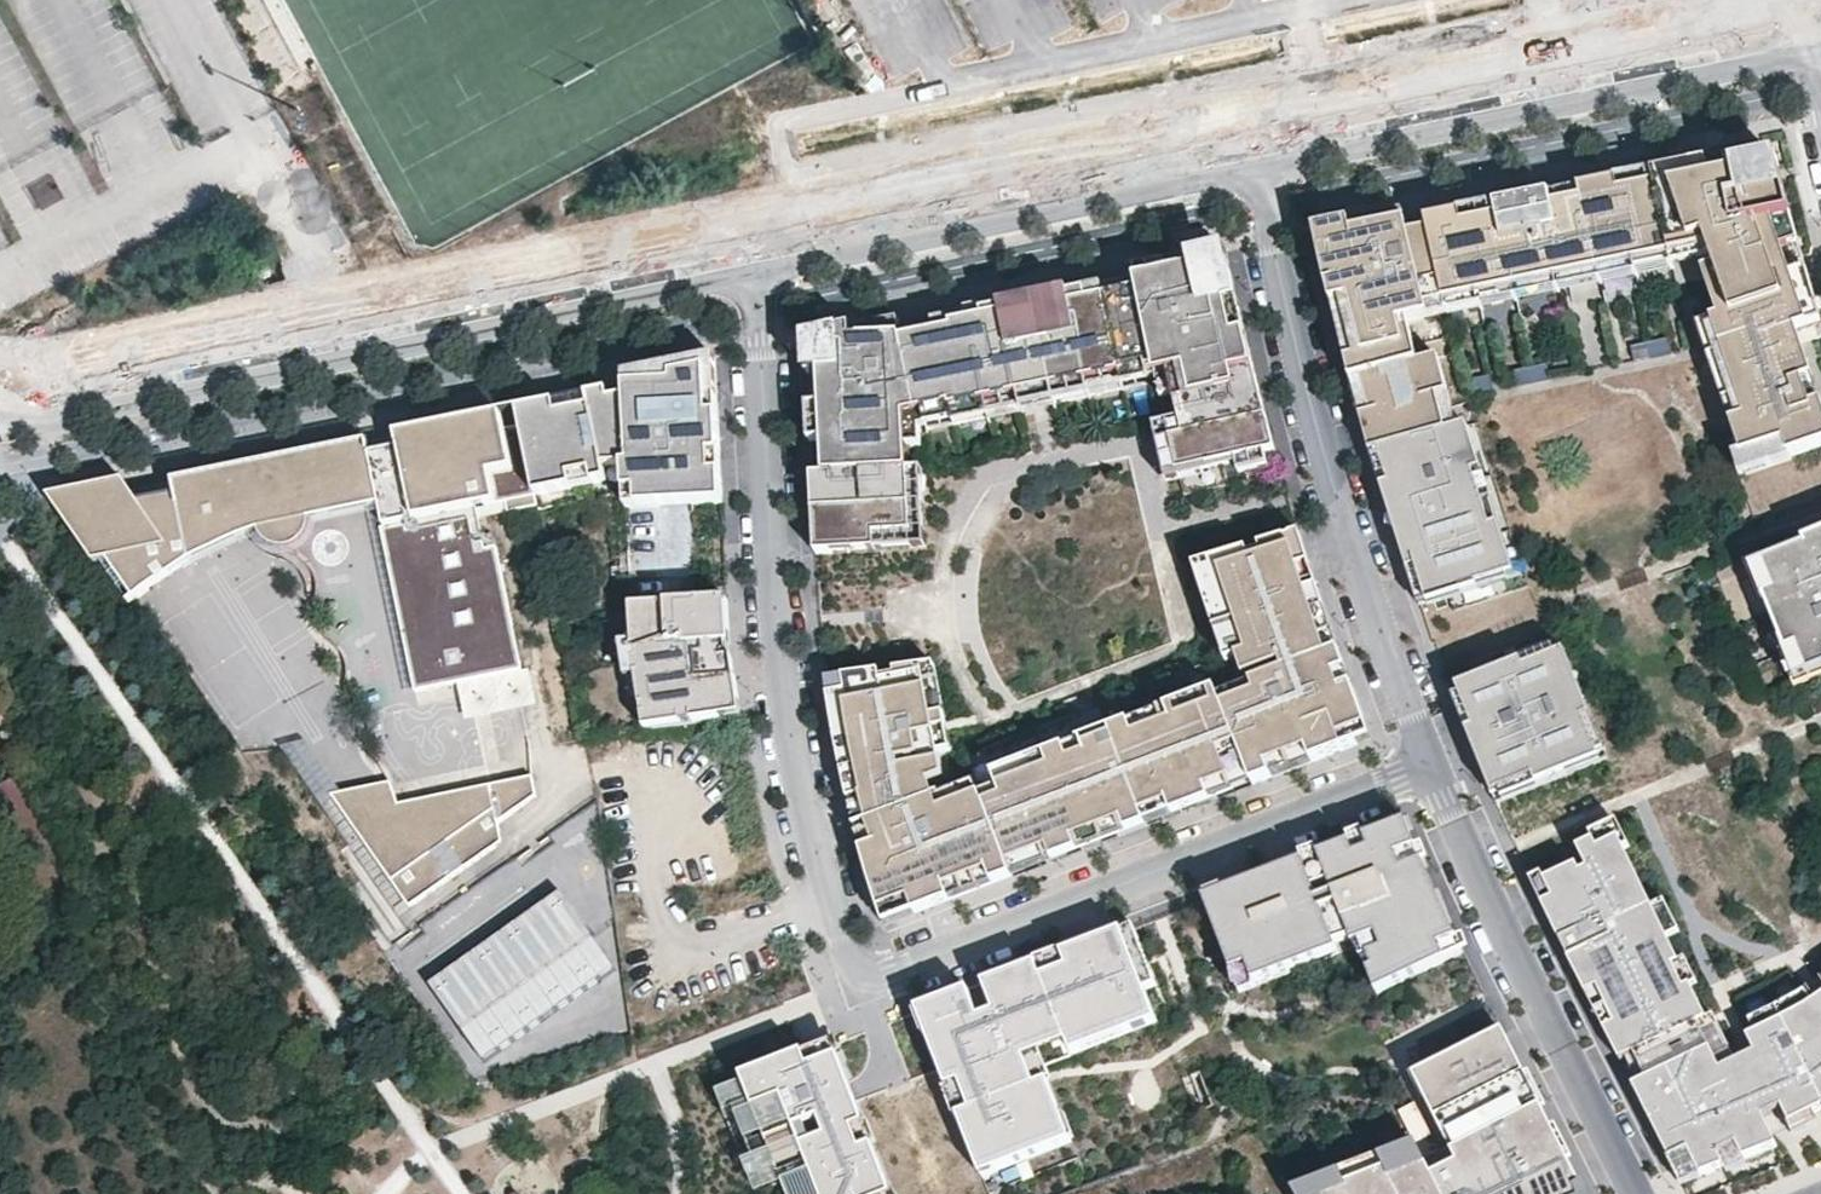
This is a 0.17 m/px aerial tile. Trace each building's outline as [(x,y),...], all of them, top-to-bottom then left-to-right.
[(1792,220),(1777,160),(1728,170),(1694,177),(1656,186),(1619,193),(1582,201),(1596,272),(1598,271),(1634,264),(1671,256),(1709,249),(1713,259),(1716,269),(1727,299),(1714,303),(1720,320),(1712,322),(1724,355),(1710,360),(1721,394),(1735,389),(1746,419),(1732,424),(1736,437),(1743,457),(1787,443),(1791,456),(1820,446),(1820,404),(1812,407),(1798,365),(1808,361),(1797,331),(1820,322),(1820,319),(1792,220)] [(1694,177),(1728,170),(1726,160),(1692,167),(1694,177)] [(1694,177),(1692,167),(1654,175),(1656,186),(1694,177)] [(1619,193),(1656,186),(1654,175),(1618,183),(1619,193)] [(1619,193),(1618,183),(1579,191),(1582,201),(1619,193)] [(1569,278),(1596,272),(1582,201),(1579,191),(1552,197),(1569,278)] [(1569,278),(1552,197),(1531,201),(1533,211),(1499,218),(1463,226),(1429,233),(1431,244),(1434,257),(1440,281),(1445,303),(1478,297),(1514,289),(1557,280),(1569,278)] [(1499,218),(1533,211),(1531,201),(1497,208),(1499,218)] [(1463,226),(1499,218),(1497,208),(1461,216),(1463,226)] [(1463,373),(1457,350),(1448,314),(1445,304),(1445,303),(1440,281),(1434,257),(1431,244),(1412,248),(1410,237),(1405,215),(1316,233),(1324,270),(1332,306),(1341,341),(1344,354),(1354,390),(1369,448),(1475,417),(1469,396),(1463,373)] [(1463,226),(1461,216),(1427,223),(1429,233),(1463,226)] [(1429,233),(1410,237),(1412,248),(1431,244),(1429,233)] [(1709,249),(1671,256),(1673,267),(1713,259),(1709,249)] [(1227,251),(1214,254),(1218,270),(1231,267),(1227,251)] [(1235,339),(1228,306),(1239,303),(1234,283),(1231,267),(1218,270),(1214,254),(1190,259),(1192,271),(1169,276),(1166,264),(1135,271),(1139,288),(1105,295),(1071,302),(1036,310),(1052,388),(1123,373),(1123,369),(1148,364),(1153,385),(1160,384),(1179,472),(1276,452),(1273,440),(1264,408),(1257,380),(1250,352),(1239,354),(1235,339)] [(1673,267),(1671,256),(1634,264),(1637,277),(1673,269),(1673,267)] [(1192,271),(1190,259),(1166,264),(1169,276),(1192,271)] [(1637,277),(1634,264),(1598,271),(1601,285),(1637,277)] [(1727,299),(1716,269),(1703,273),(1714,303),(1727,299)] [(1569,278),(1557,280),(1559,293),(1601,285),(1598,271),(1596,272),(1569,278)] [(1517,302),(1559,293),(1557,280),(1514,289),(1517,302)] [(1071,302),(1105,295),(1103,288),(1069,296),(1071,302)] [(1514,289),(1478,297),(1480,307),(1481,310),(1517,302),(1514,289)] [(1069,296),(1069,294),(1034,301),(1036,310),(1071,302),(1069,296)] [(1478,297),(1445,303),(1445,304),(1448,314),(1480,307),(1478,297)] [(1033,299),(1002,306),(1005,317),(1021,394),(1052,388),(1036,310),(1034,301),(1033,299)] [(1246,336),(1242,316),(1239,303),(1228,306),(1235,339),(1246,336)] [(1005,317),(1002,306),(968,313),(969,317),(970,324),(1005,317)] [(1021,394),(1005,317),(970,324),(937,331),(903,338),(899,320),(869,326),(870,340),(854,341),(854,329),(805,340),(807,375),(821,374),(826,476),(813,477),(817,555),(913,550),(909,473),(908,445),(908,437),(921,434),(929,432),(925,411),(951,405),(952,409),(1021,394)] [(937,331),(970,324),(969,317),(935,324),(937,331)] [(1724,355),(1712,322),(1698,327),(1710,360),(1724,355)] [(870,340),(869,326),(854,329),(854,341),(870,340)] [(1239,354),(1250,352),(1246,336),(1235,339),(1239,354)] [(1668,339),(1631,347),(1635,362),(1671,355),(1668,339)] [(609,394),(576,400),(581,476),(592,474),(594,485),(608,482),(605,469),(624,467),(631,577),(697,580),(693,505),(723,503),(716,358),(672,367),(626,377),(626,389),(627,399),(611,402),(609,394)] [(1808,361),(1798,365),(1812,407),(1820,404),(1820,399),(1808,361)] [(1123,373),(1127,391),(1153,385),(1148,364),(1123,369),(1123,373)] [(1547,365),(1515,371),(1518,387),(1550,380),(1547,365)] [(1021,394),(952,409),(956,426),(1127,391),(1123,373),(1052,388),(1021,394)] [(826,476),(821,374),(807,375),(813,477),(826,476)] [(1491,376),(1475,380),(1478,395),(1494,391),(1491,376)] [(627,399),(626,389),(609,394),(611,402),(627,399)] [(581,476),(576,400),(519,412),(522,427),(537,497),(573,490),(571,478),(581,476)] [(951,405),(925,411),(929,432),(956,426),(952,409),(951,405)] [(537,497),(522,427),(506,430),(502,415),(398,437),(401,449),(370,455),(367,443),(175,483),(177,495),(183,521),(156,527),(139,503),(123,482),(49,497),(55,508),(95,563),(107,561),(133,601),(197,588),(250,579),(271,576),(285,579),(290,578),(303,572),(310,565),(313,558),(316,549),(315,543),(385,528),(390,551),(386,551),(420,715),(468,705),(475,704),(474,699),(487,696),(488,701),(527,693),(493,529),(482,532),(479,519),(477,509),(506,503),(508,513),(539,507),(537,497)] [(1469,425),(1477,423),(1475,417),(1369,448),(1371,453),(1460,428),(1469,425)] [(1469,425),(1460,428),(1508,576),(1516,574),(1469,425)] [(1460,428),(1371,453),(1388,507),(1396,535),(1417,597),(1419,605),(1508,576),(1460,428)] [(922,445),(921,434),(908,437),(908,445),(922,445)] [(1735,460),(1743,457),(1736,437),(1728,440),(1735,460)] [(1743,457),(1735,460),(1740,477),(1793,459),(1791,456),(1787,443),(1743,457)] [(1276,452),(1179,472),(1184,493),(1282,473),(1276,452)] [(927,549),(923,472),(909,473),(913,550),(927,549)] [(573,490),(594,485),(592,474),(581,476),(571,478),(573,490)] [(183,521),(177,495),(139,503),(156,527),(183,521)] [(508,513),(506,503),(477,509),(479,519),(508,513)] [(865,861),(886,926),(1106,842),(1372,739),(1335,638),(1301,535),(1197,567),(1227,665),(1239,662),(1244,678),(1109,730),(1081,741),(978,781),(935,797),(930,782),(943,777),(940,753),(951,751),(938,666),(828,682),(835,726),(848,794),(865,861)] [(1753,570),(1799,681),(1820,672),(1820,542),(1753,570)] [(739,700),(734,660),(731,660),(729,646),(732,645),(729,602),(633,608),(637,649),(642,649),(643,662),(639,663),(640,678),(646,731),(730,718),(728,701),(739,700)] [(1564,647),(1451,692),(1497,804),(1609,759),(1564,647)] [(639,663),(637,649),(626,651),(629,680),(640,678),(639,663)] [(1224,655),(1098,703),(1109,730),(1244,678),(1239,662),(1227,665),(1224,655)] [(475,704),(468,705),(476,744),(544,729),(536,691),(527,693),(488,701),(487,696),(474,699),(475,704)] [(741,716),(739,700),(728,701),(730,718),(741,716)] [(0,703),(0,725),(8,720),(0,703)] [(967,753),(978,781),(1081,741),(1070,713),(967,753)] [(44,824),(21,777),(0,787),(0,804),(16,837),(44,824)] [(509,853),(508,845),(545,818),(540,799),(468,815),(472,820),(465,825),(460,817),(407,828),(400,806),(340,819),(419,930),(506,869),(499,860),(509,853)] [(465,825),(472,820),(468,815),(460,817),(465,825)] [(1760,1033),(1767,1050),(1749,1058),(1737,1032),(1732,1034),(1628,818),(1585,839),(1593,856),(1533,885),(1683,1185),(1784,1144),(1772,1114),(1790,1106),(1797,1123),(1820,1112),(1820,1004),(1760,1033)] [(1407,824),(1206,901),(1241,992),(1355,947),(1378,994),(1465,952),(1407,824)] [(512,865),(509,853),(499,860),(506,869),(512,865)] [(562,894),(431,986),(485,1063),(616,971),(562,894)] [(1149,936),(941,1014),(1004,1184),(1098,1148),(1069,1072),(1184,1029),(1149,936)] [(1504,1031),(1417,1074),(1460,1159),(1436,1171),(1423,1146),(1298,1193),(1586,1193),(1504,1031)] [(834,1044),(744,1079),(788,1193),(892,1193),(853,1092),(834,1044)] [(744,1079),(716,1090),(756,1193),(788,1193),(744,1079)]
